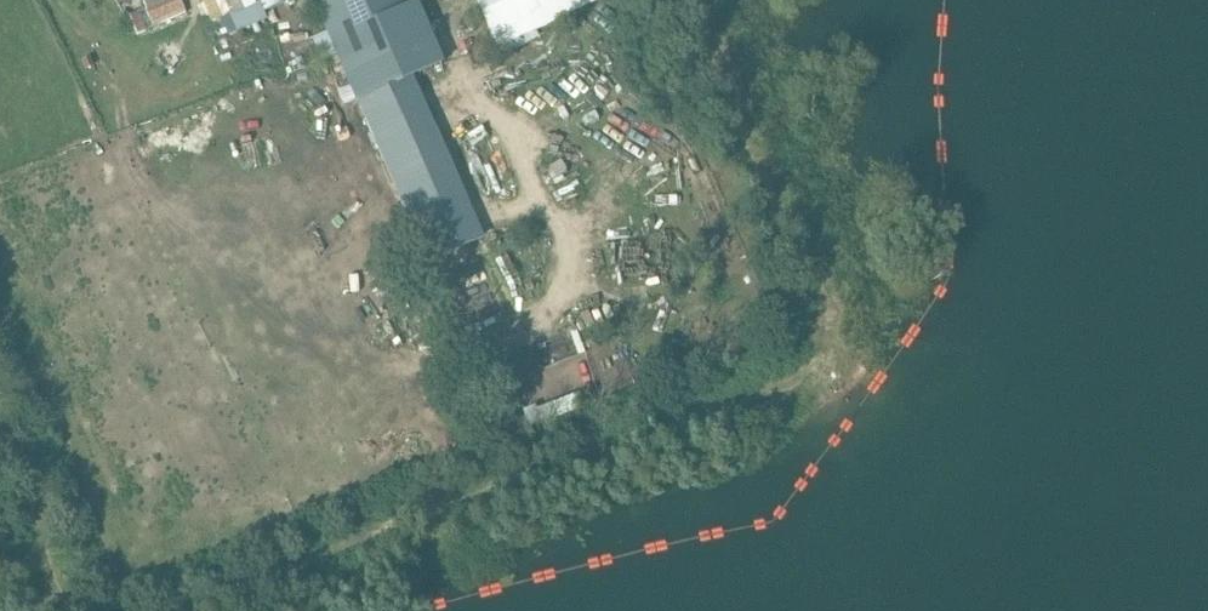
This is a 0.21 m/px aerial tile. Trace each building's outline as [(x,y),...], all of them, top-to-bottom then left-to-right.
[(151,17),(153,23),(185,9),(181,0),(143,0),(151,17)] [(213,21),(222,17),(230,36),(265,21),(261,12),(289,1),(289,0),(204,0),(213,21)] [(328,28),(338,52),(359,102),(401,84),(442,66),(415,4),(425,0),(316,0),(328,28)] [(588,0),(477,0),(477,3),(496,44),(588,0)] [(138,13),(130,17),(138,34),(146,31),(138,13)] [(328,28),(313,35),(323,59),(338,52),(328,28)] [(564,332),(508,353),(513,366),(540,357),(557,350),(569,346),(564,332)]
